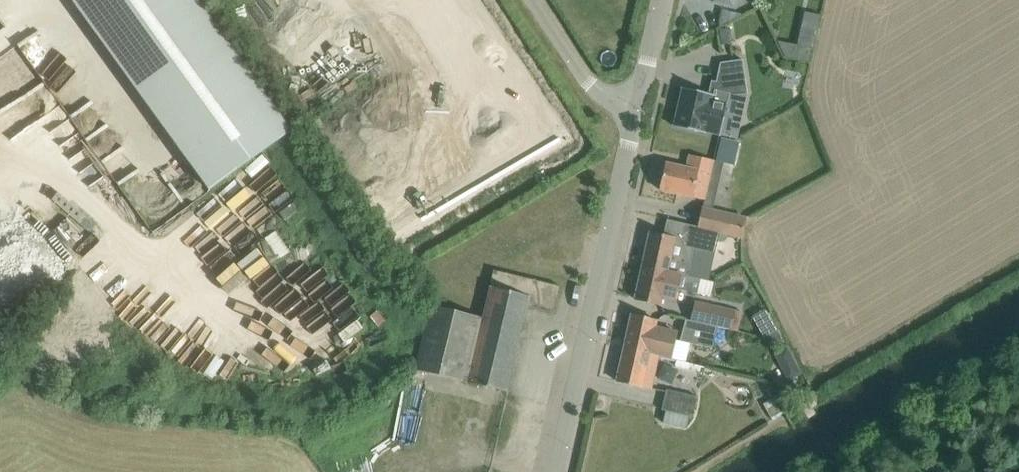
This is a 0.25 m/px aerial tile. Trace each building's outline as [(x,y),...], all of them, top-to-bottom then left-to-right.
[(273,133),(192,0),(72,0),(185,186),(273,133)] [(798,45),(795,59),(810,62),(821,15),(806,12),(798,45)] [(728,28),(720,30),(722,44),(730,43),(728,28)] [(311,56),(313,85),(326,85),(325,76),(337,76),(336,48),(323,49),(324,56),(311,56)] [(721,63),(715,90),(728,93),(734,94),(734,95),(748,93),(743,60),(721,63)] [(714,95),(684,88),(675,126),(705,133),(706,129),(719,132),(728,93),(715,90),(714,95)] [(87,147),(105,134),(96,121),(77,134),(87,147)] [(721,138),(716,161),(717,161),(724,163),(734,165),(740,142),(721,138)] [(666,163),(660,190),(705,200),(715,161),(690,155),(688,168),(666,163)] [(704,208),(699,227),(699,228),(721,233),(742,238),(746,218),(704,208)] [(60,224),(74,239),(89,225),(76,210),(60,224)] [(651,233),(643,266),(681,275),(688,276),(695,249),(717,253),(721,233),(699,228),(699,227),(668,220),(664,236),(651,233)] [(276,246),(266,251),(260,240),(248,247),(257,266),(280,254),(276,246)] [(681,275),(643,266),(636,299),(655,304),(661,305),(663,298),(677,301),(680,289),(701,294),(704,280),(688,276),(681,275)] [(484,317),(469,382),(469,383),(484,386),(508,393),(528,307),(555,313),(561,286),(542,282),(496,270),(484,317)] [(329,301),(341,315),(360,298),(347,284),(329,301)] [(322,338),(339,321),(318,299),(301,316),(322,338)] [(700,303),(696,321),(737,330),(741,311),(700,303)] [(416,370),(469,382),(484,317),(432,305),(416,370)] [(656,327),(658,320),(652,319),(632,315),(625,348),(659,356),(673,359),(680,333),(656,327)] [(771,317),(758,325),(765,337),(781,342),(784,340),(771,317)] [(681,341),(713,348),(719,326),(687,319),(681,341)] [(788,347),(774,354),(789,381),(802,374),(788,347)] [(617,381),(652,389),(659,356),(625,348),(617,381)] [(705,367),(677,360),(675,366),(704,373),(705,367)] [(666,423),(690,428),(693,417),(694,417),(699,396),(667,389),(663,410),(669,411),(666,423)] [(775,397),(764,404),(773,420),(784,414),(775,397)]
